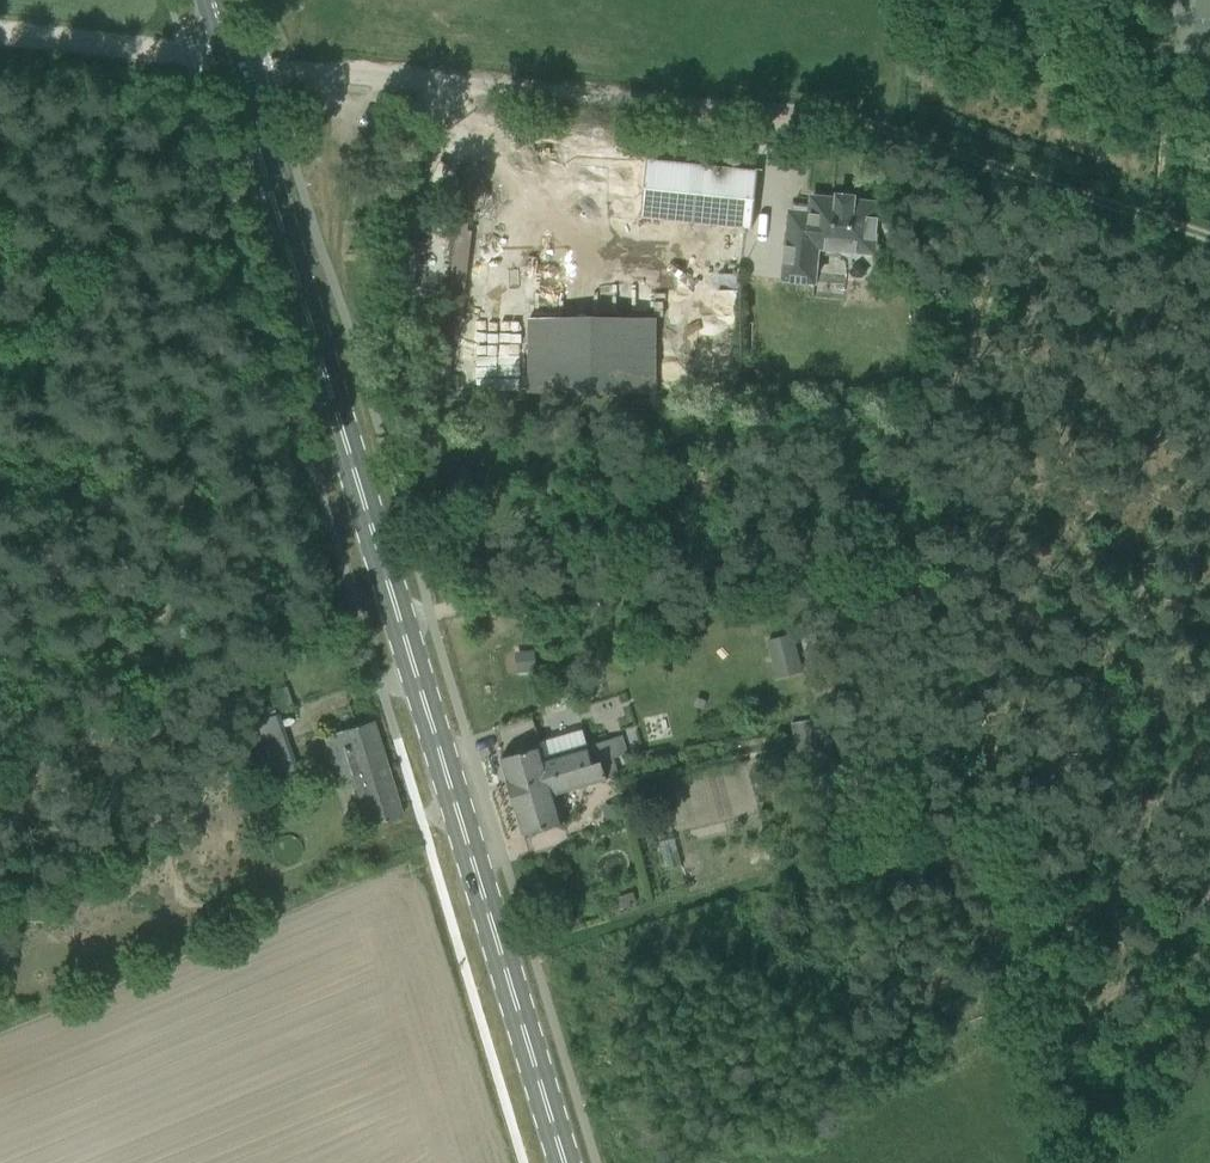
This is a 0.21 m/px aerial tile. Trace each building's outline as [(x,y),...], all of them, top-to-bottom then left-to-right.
[(1176,54),(1209,56),(1209,0),(1179,0),(1176,54)] [(644,216),(648,159),(478,144),(468,261),(637,276),(644,216)] [(753,229),(758,170),(648,159),(644,216),(753,229)] [(819,285),(821,259),(822,252),(877,257),(881,202),(857,199),(857,194),(835,191),(834,197),(809,195),(808,212),(788,210),(780,282),(819,285)] [(658,317),(529,317),(530,392),(658,392),(658,317)] [(794,633),(768,640),(777,678),(803,672),(794,633)] [(517,654),(519,673),(538,671),(536,652),(517,654)] [(828,717),(792,724),(800,764),(834,757),(831,745),(833,744),(828,717)] [(366,825),(379,821),(402,814),(373,720),(322,736),(336,781),(351,777),(366,825)] [(540,746),(525,751),(502,757),(509,783),(591,754),(589,747),(584,730),(540,744),(540,746)] [(867,757),(863,735),(844,739),(847,756),(852,755),(853,759),(867,757)] [(509,783),(524,835),(566,822),(558,796),(620,777),(615,759),(630,755),(624,737),(589,747),(591,754),(509,783)] [(297,768),(288,740),(263,748),(273,776),(297,768)] [(603,810),(608,825),(623,820),(619,805),(603,810)] [(836,826),(847,838),(859,826),(847,815),(836,826)] [(634,892),(614,898),(618,909),(637,903),(634,892)]
